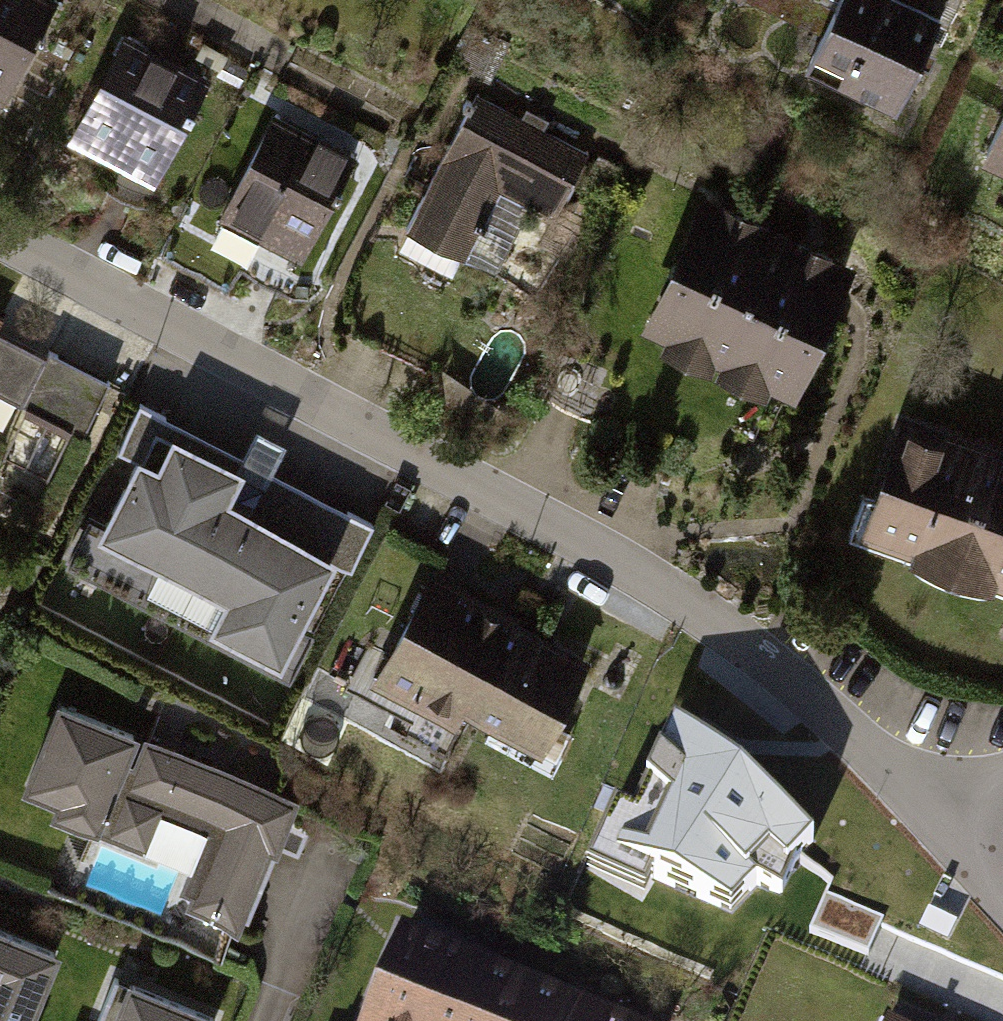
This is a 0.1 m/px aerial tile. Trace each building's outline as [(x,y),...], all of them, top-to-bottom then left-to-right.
[(52,0),(0,0),(0,106),(3,108),(58,3),(52,0)] [(901,0),(840,0),(806,71),(895,114),(941,19),(901,0)] [(204,93),(127,53),(74,154),(152,194),(204,93)] [(593,161),(485,104),(416,235),(471,264),(505,200),(558,228),(593,161)] [(987,154),(1002,161),(1002,120),(987,154)] [(354,168),(273,129),(224,230),(305,269),(354,168)] [(851,275),(703,211),(647,338),(796,403),(851,275)] [(0,334),(0,392),(21,402),(43,355),(0,334)] [(43,355),(21,402),(80,429),(105,377),(46,349),(43,355)] [(241,459),(138,404),(117,443),(134,452),(94,526),(221,593),(202,628),(272,666),(330,557),(350,567),(372,526),(272,472),(284,449),(254,433),(241,459)] [(900,417),(858,534),(1002,584),(1002,453),(900,417)] [(502,606),(431,568),(385,653),(366,642),(341,687),(392,715),(386,726),(443,757),(466,716),(488,728),(483,737),(552,775),(574,734),(555,723),(586,665),(500,617),(497,616),(502,606)] [(300,795),(66,696),(28,785),(199,857),(186,887),(249,914),(300,795)] [(814,841),(674,721),(636,810),(616,800),(586,867),(643,891),(651,874),(730,912),(755,879),(780,895),(795,859),(814,841)] [(883,920),(827,895),(811,930),(868,955),(883,920)] [(406,932),(368,1020),(618,1020),(406,932)] [(0,943),(0,1020),(40,1020),(62,970),(0,943)] [(122,995),(112,1020),(191,1020),(122,995)]
